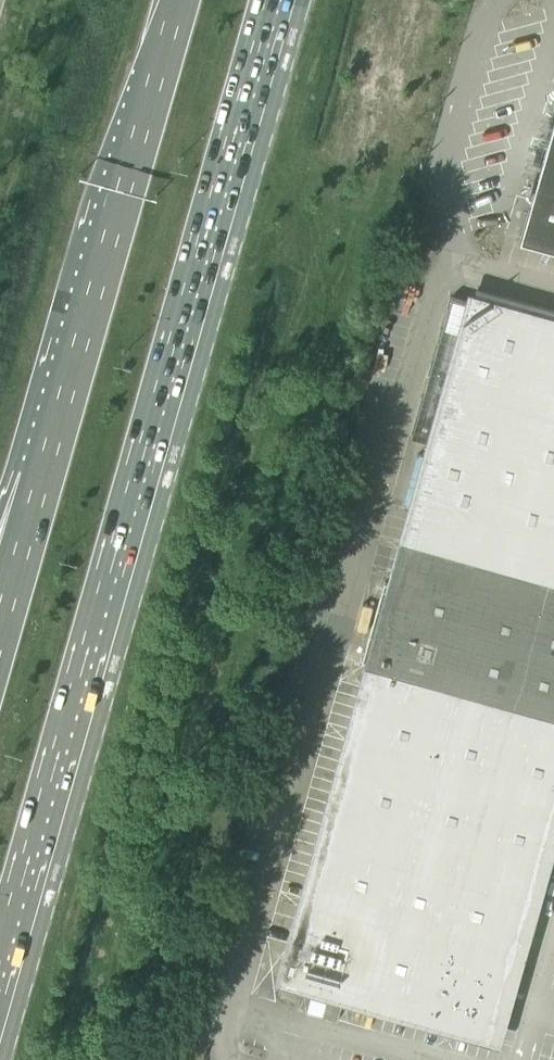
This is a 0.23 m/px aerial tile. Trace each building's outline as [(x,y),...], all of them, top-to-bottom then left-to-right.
[(521,240),(553,249),(553,123),(521,240)] [(284,977),(488,1034),(553,800),(553,322),(474,300),(394,584),(385,582),(363,661),(372,664),(284,977)] [(297,1000),(300,989),(280,984),(278,995),(297,1000)] [(343,998),(313,990),(307,1011),(337,1019),(343,998)]
